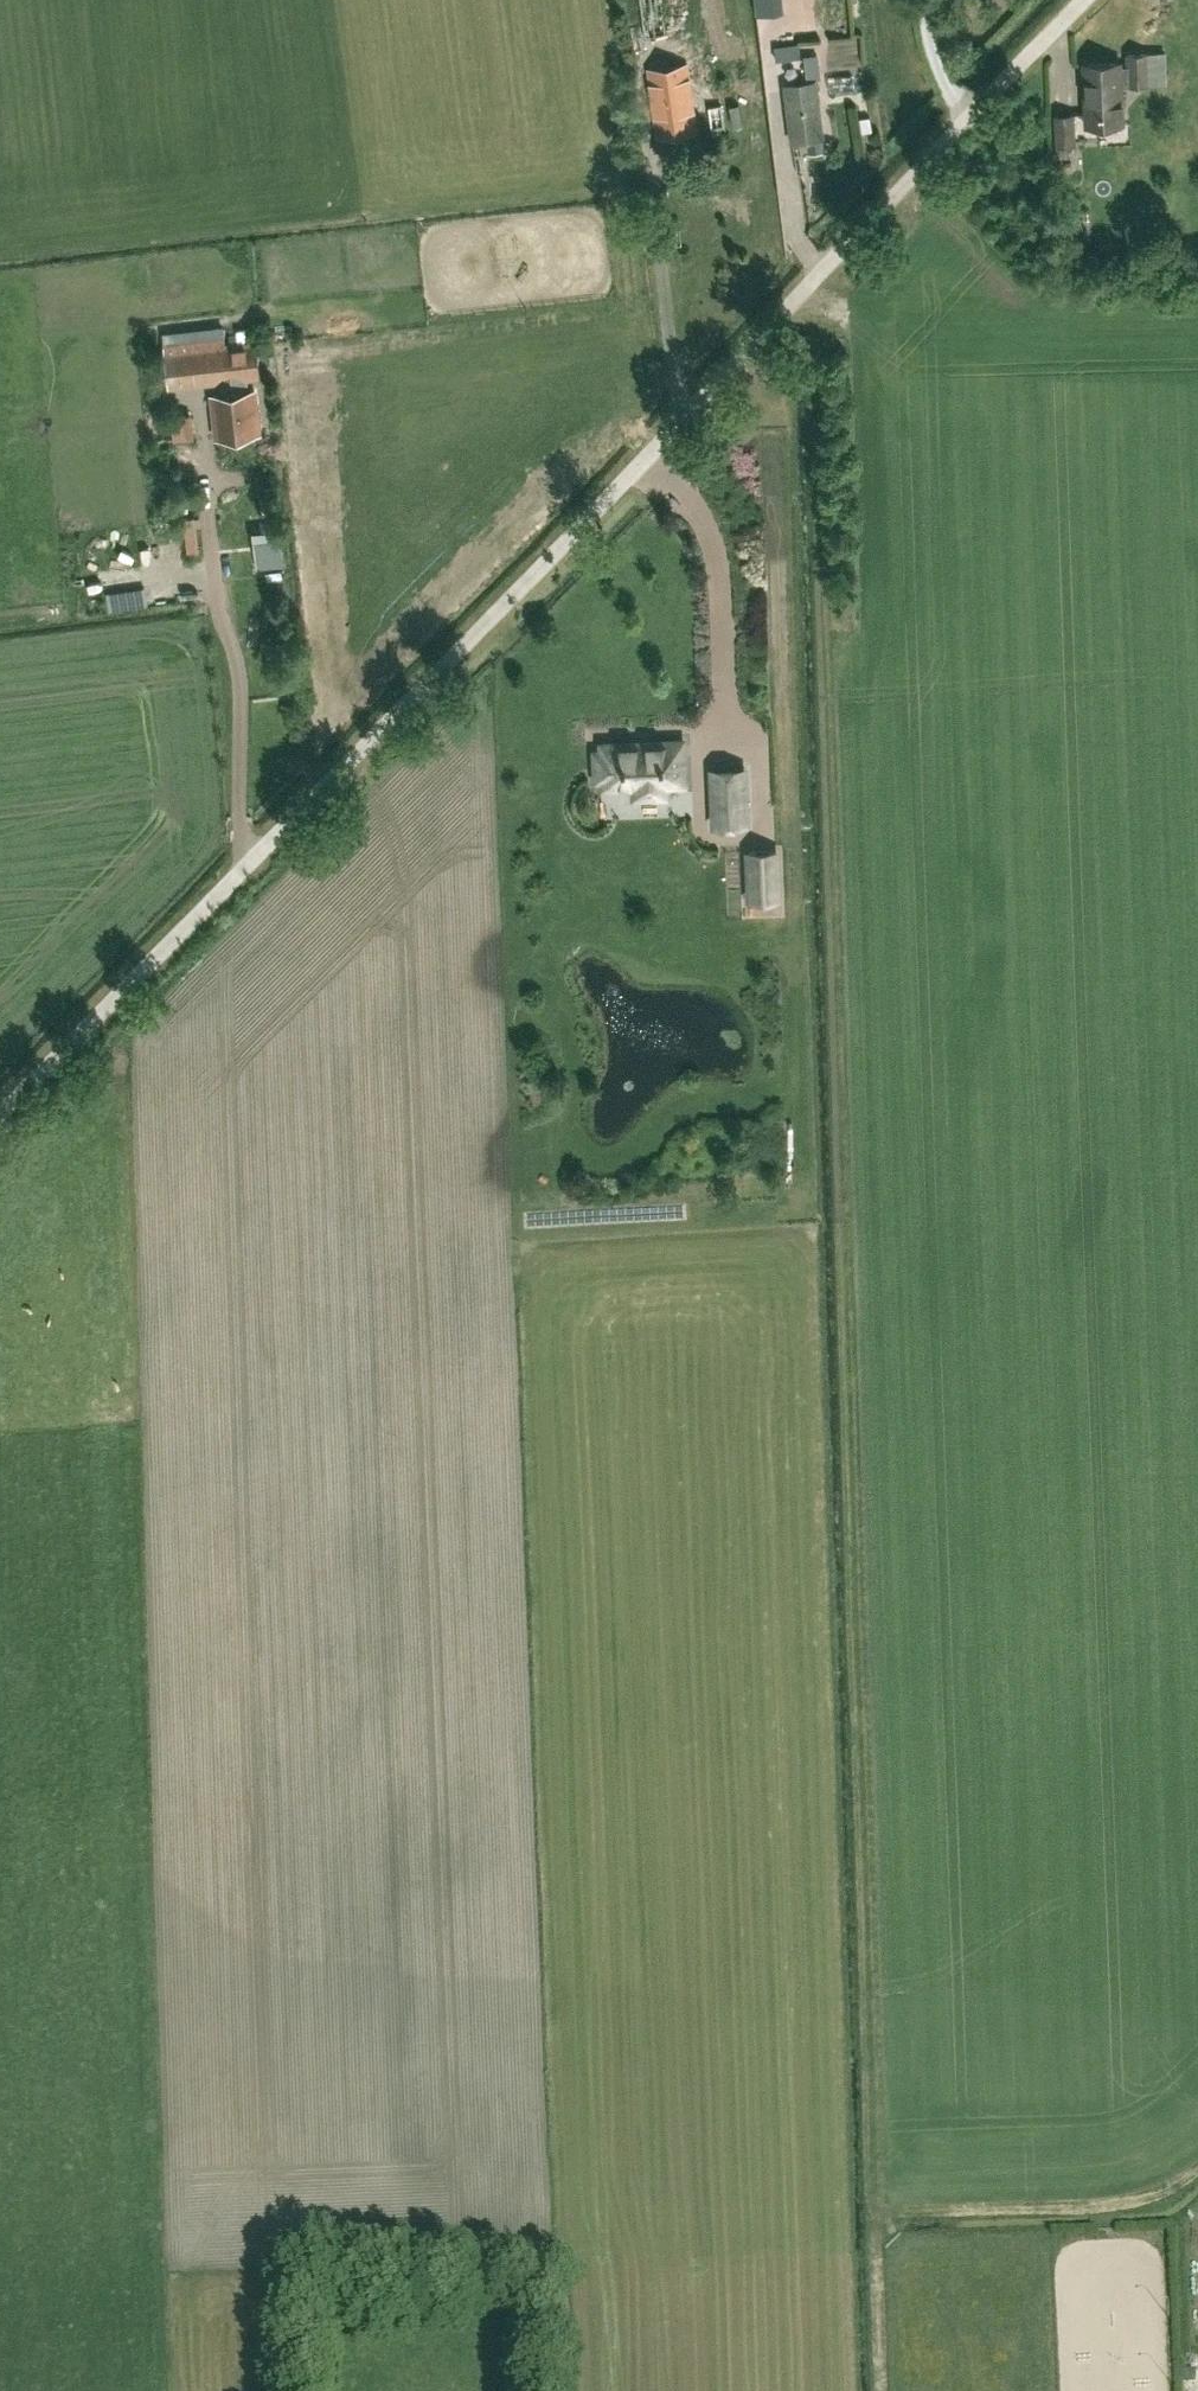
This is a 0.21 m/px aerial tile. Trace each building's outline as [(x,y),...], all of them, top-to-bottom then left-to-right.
[(662,0),(640,0),(643,33),(665,31),(662,0)] [(775,59),(800,55),(798,42),(773,45),(775,59)] [(807,78),(820,76),(818,52),(804,55),(807,78)] [(1120,62),(1083,63),(1086,120),(1123,118),(1122,84),(1140,83),(1149,82),(1148,53),(1127,54),(1128,66),(1121,66),(1120,62)] [(658,135),(697,129),(687,63),(648,69),(658,135)] [(793,140),(823,136),(816,79),(785,83),(793,140)] [(720,126),(748,122),(745,101),(710,106),(714,131),(721,130),(720,126)] [(1071,156),(1070,143),(1074,142),(1073,113),(1054,114),(1056,157),(1071,156)] [(245,433),(245,432),(258,430),(254,391),(249,392),(247,375),(260,373),(256,342),(165,352),(169,389),(219,383),(220,395),(214,395),(213,395),(218,436),(245,433)] [(283,563),(280,536),(255,539),(258,566),(283,563)] [(603,787),(635,786),(635,796),(665,795),(665,784),(684,784),(683,741),(601,744),(602,753),(596,753),(597,779),(603,779),(603,787)] [(744,768),(711,769),(713,826),(747,824),(744,768)] [(770,851),(741,851),(741,899),(770,899),(770,851)]
